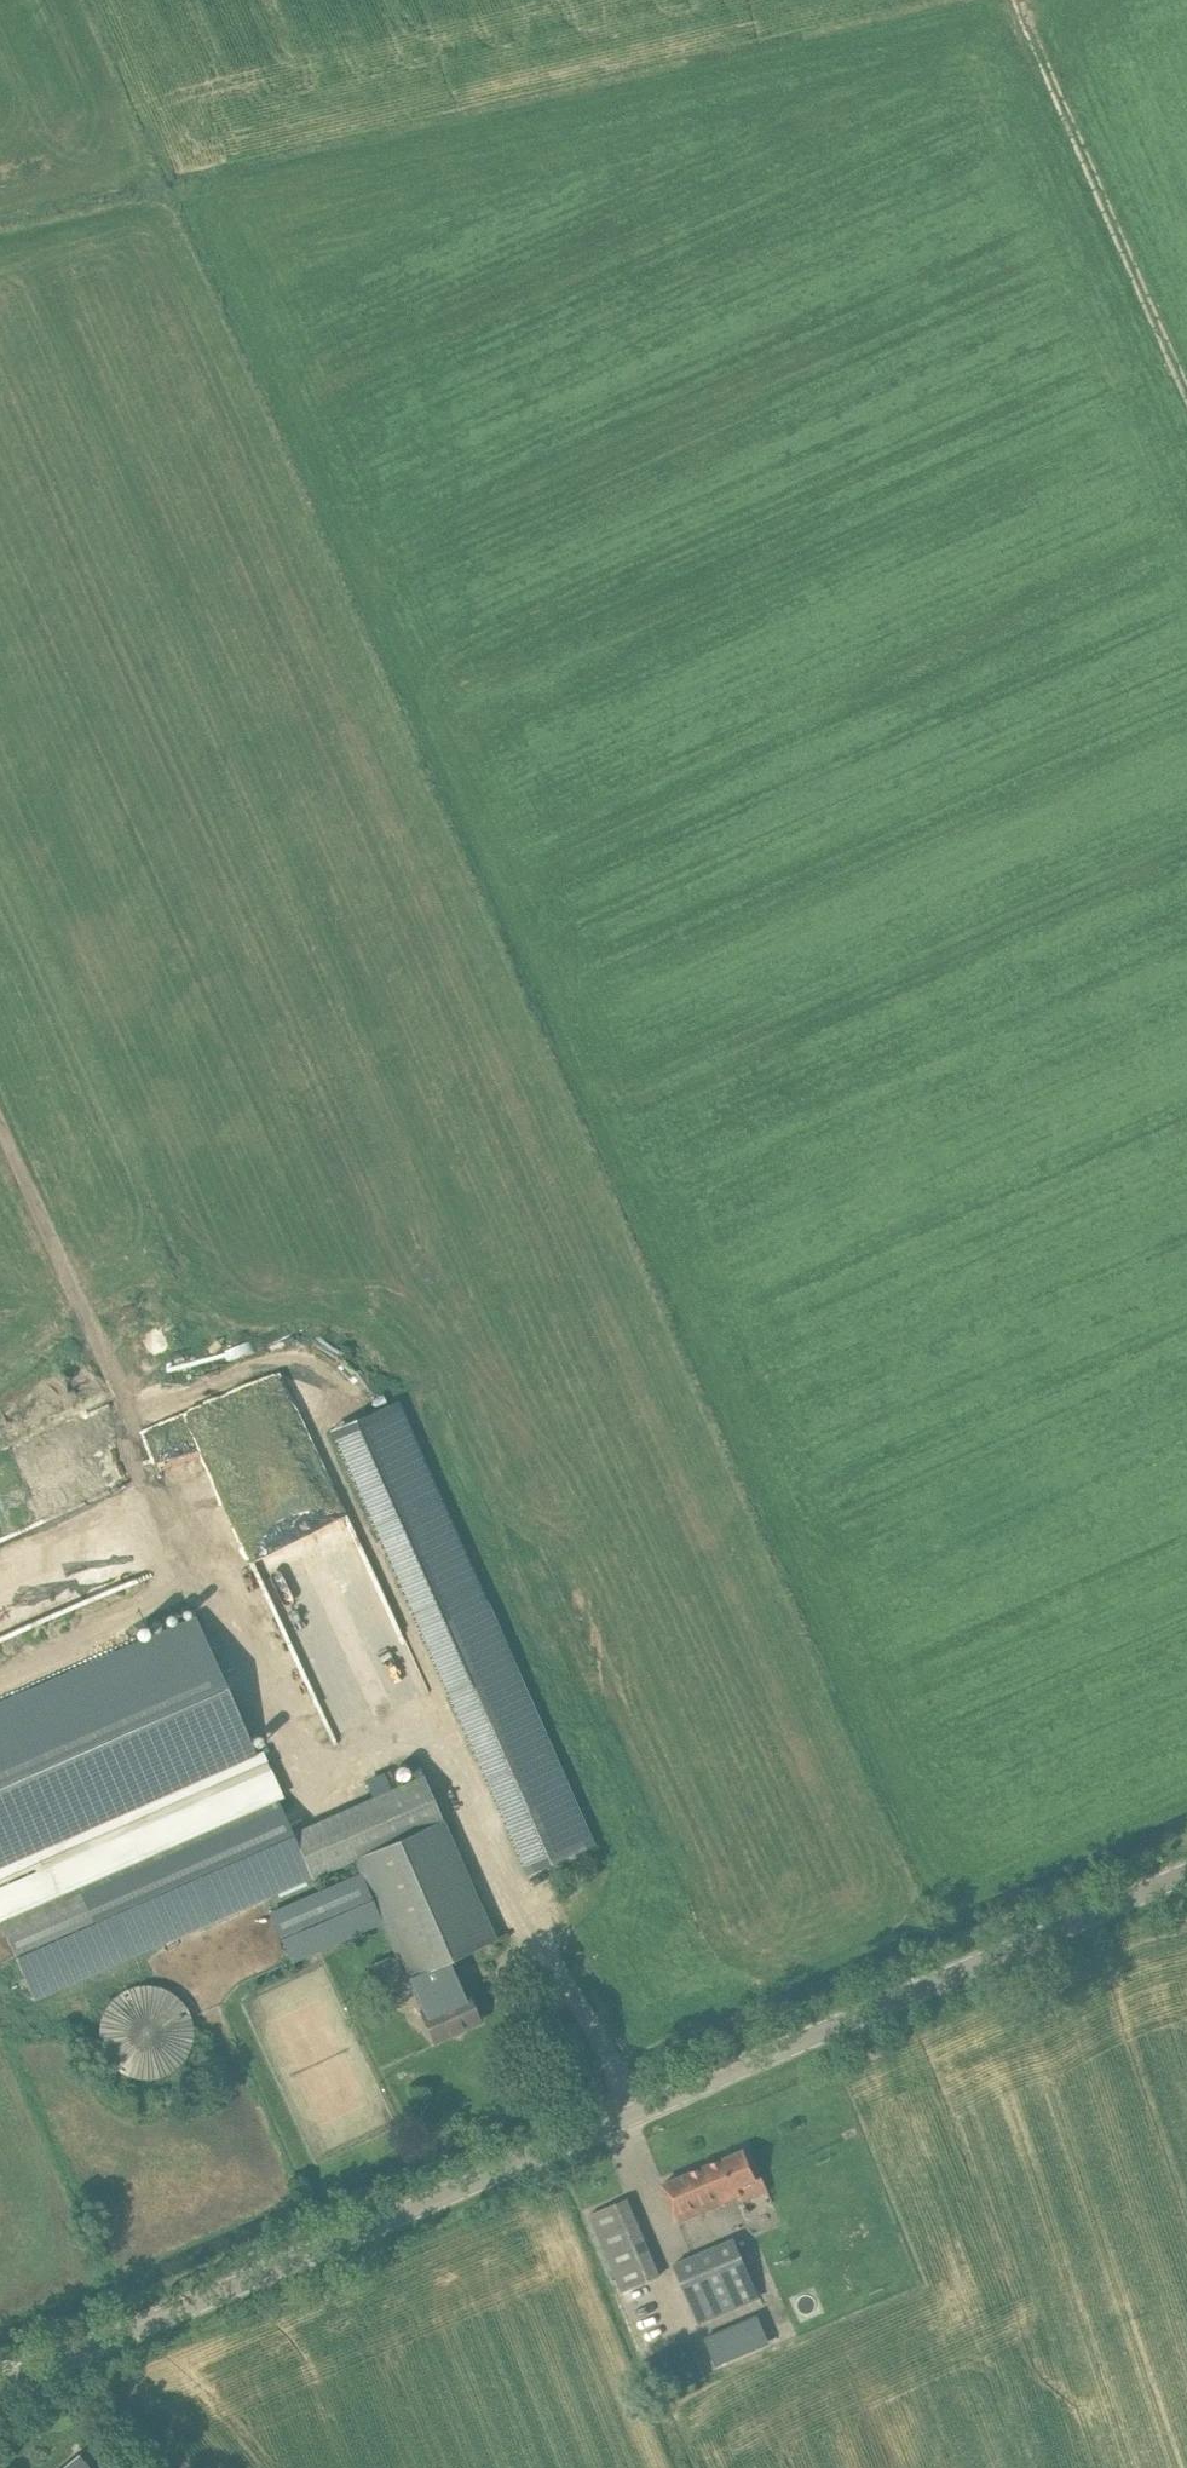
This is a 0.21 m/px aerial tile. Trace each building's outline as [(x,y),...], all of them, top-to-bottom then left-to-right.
[(485,1600),(419,1629),(476,1760),(543,1731),(534,1710),(485,1600)] [(34,2000),(352,1857),(359,1871),(269,1911),(290,1959),(380,1919),(395,1953),(364,1967),(377,1997),(409,1983),(406,1977),(411,1975),(412,1979),(417,1977),(423,1990),(418,1992),(424,2006),(419,2008),(433,2040),(478,2020),(467,1996),(462,1998),(454,1979),(445,1984),(436,1964),(494,1938),(440,1818),(439,1819),(420,1776),(291,1834),(196,1624),(0,1712),(0,1924),(34,2000)] [(506,1829),(526,1873),(593,1844),(573,1799),(506,1829)] [(194,2039),(194,2031),(194,2023),(191,2015),(188,2008),(183,2001),(177,1995),(171,1990),(163,1987),(155,1985),(147,1984),(139,1985),(131,1987),(124,1990),(117,1995),(111,2001),(107,2008),(103,2015),(101,2023),(100,2031),(101,2039),(103,2047),(107,2055),(111,2061),(117,2067),(124,2072),(131,2075),(139,2077),(147,2078),(155,2077),(163,2075),(171,2072),(177,2067),(183,2061),(188,2055),(191,2047),(194,2039)] [(756,2179),(743,2149),(662,2184),(678,2221),(740,2194),(737,2187),(756,2179)] [(641,2237),(605,2253),(621,2291),(658,2275),(641,2237)] [(759,2300),(733,2239),(675,2264),(700,2324),(759,2300)] [(750,2318),(705,2337),(717,2364),(762,2345),(750,2318)] [(78,2455),(62,2467),(89,2467),(78,2455)]
